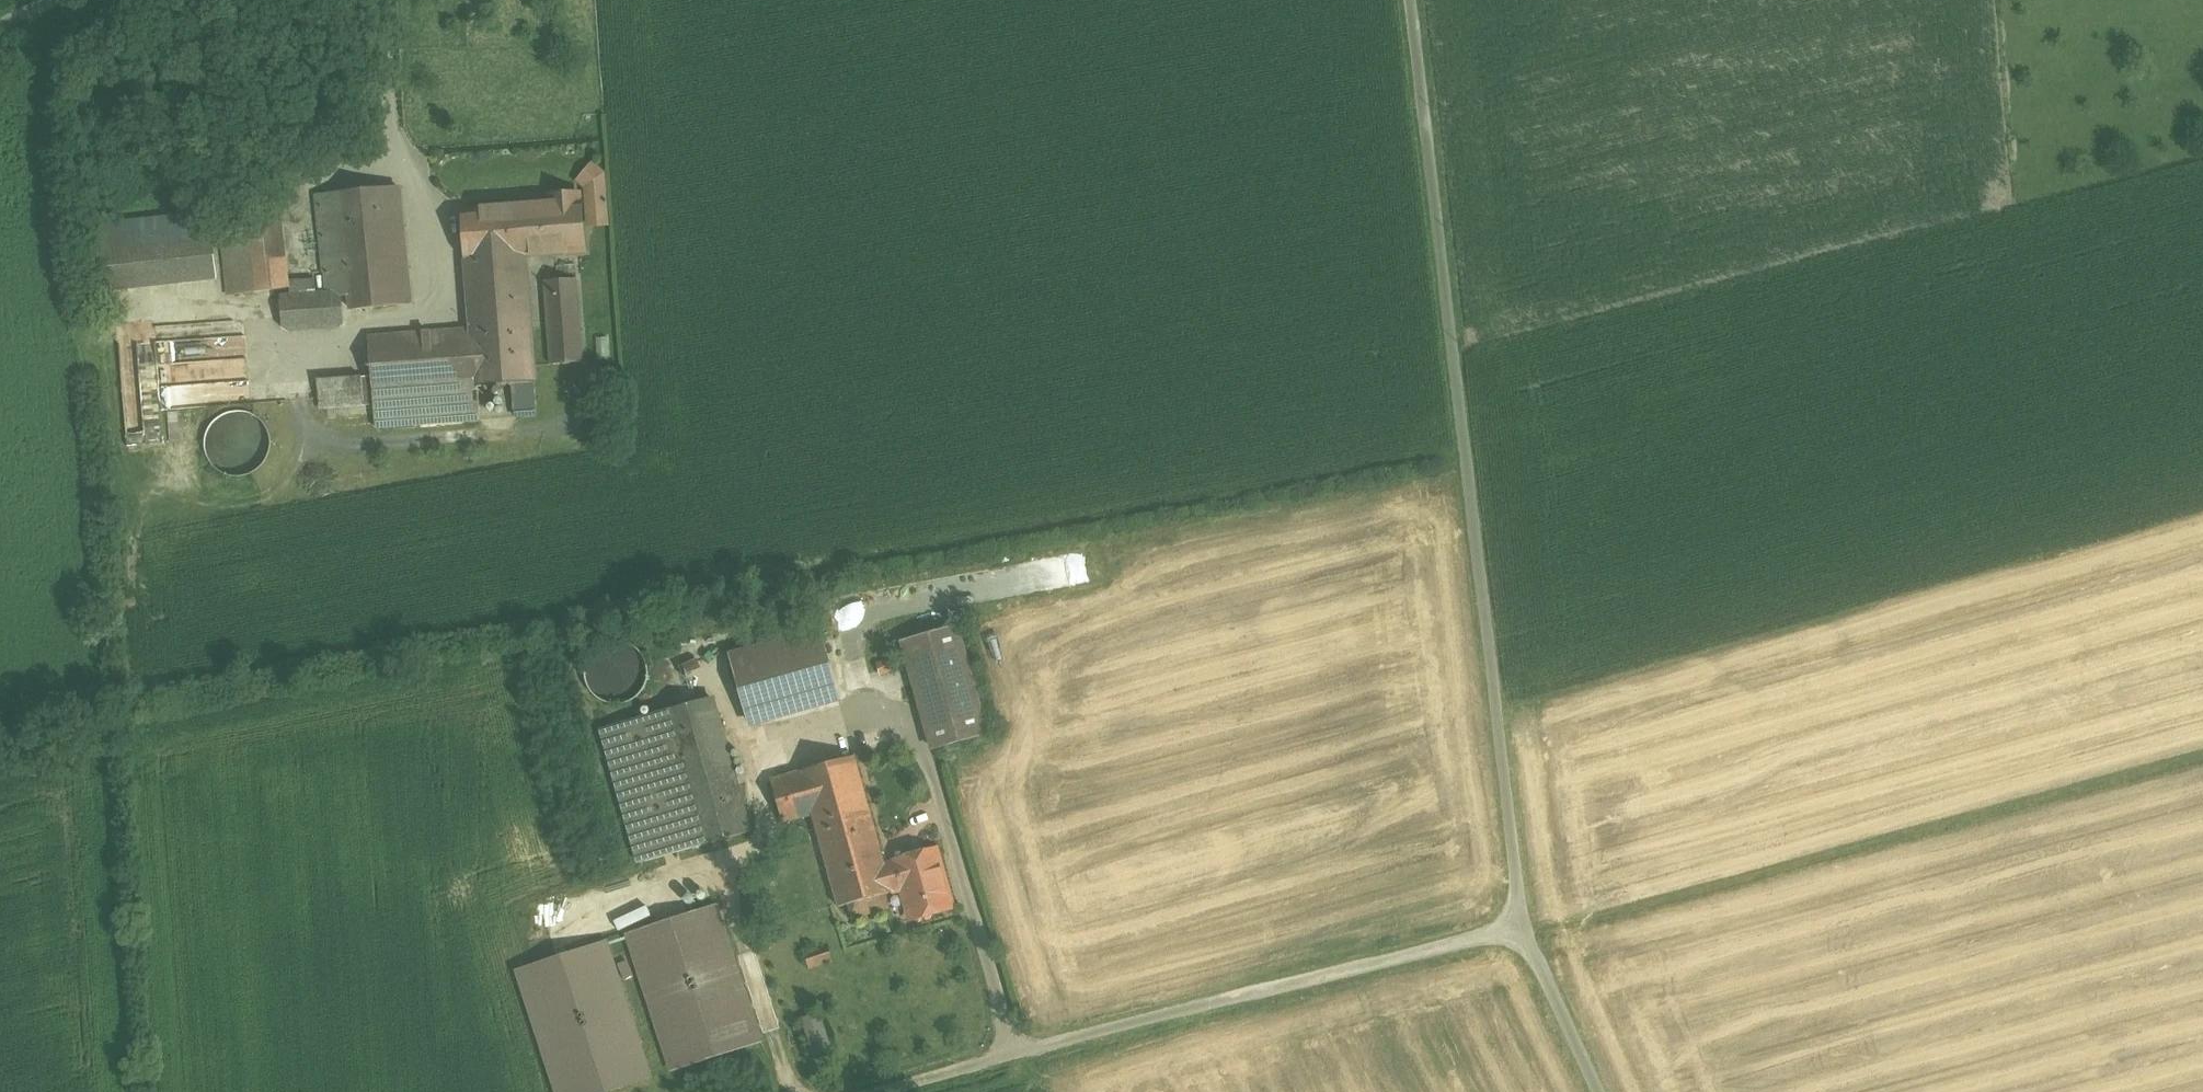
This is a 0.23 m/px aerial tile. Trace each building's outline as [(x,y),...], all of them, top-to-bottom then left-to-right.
[(606,186),(587,188),(590,224),(609,223),(608,204),(609,204),(609,202),(607,202),(606,186)] [(387,188),(318,194),(328,296),(328,297),(343,296),(351,295),(353,310),(399,306),(387,188)] [(580,194),(552,196),(553,205),(513,208),(516,256),(525,256),(526,256),(587,252),(583,203),(580,203),(580,194)] [(276,197),(242,201),(244,215),(224,217),(232,295),(291,288),(276,197)] [(513,208),(466,212),(469,258),(468,258),(474,330),(370,338),(373,377),(375,395),(480,387),(514,384),(536,383),(526,256),(525,256),(516,256),(513,208)] [(212,219),(132,228),(138,281),(218,273),(212,219)] [(577,265),(558,266),(560,280),(578,279),(577,265)] [(560,280),(546,281),(553,365),(585,362),(578,279),(560,280)] [(186,282),(187,297),(219,296),(218,281),(186,282)] [(328,296),(283,299),(285,326),(345,322),(343,296),(328,297),(328,296)] [(246,367),(246,335),(203,336),(203,341),(185,341),(185,355),(201,355),(201,368),(246,367)] [(373,377),(319,380),(321,407),(375,403),(375,395),(373,377)] [(536,383),(514,384),(517,416),(539,415),(536,383)] [(480,387),(375,395),(375,403),(377,427),(482,419),(480,387)] [(146,424),(164,423),(162,388),(144,389),(146,424)] [(244,411),(238,410),(232,411),(227,413),(224,414),(221,416),(217,419),(214,422),(211,427),(208,431),(207,435),(206,440),(206,445),(207,451),(208,455),(209,458),(211,462),(214,466),(218,469),(221,471),(225,474),(229,476),(235,477),(240,477),(246,476),(252,475),(257,472),(259,470),(263,467),(265,464),(268,460),(270,456),(271,453),(272,449),(272,443),(272,437),(271,434),(270,431),(268,428),(266,425),(263,421),(259,417),(255,415),(250,412),(244,411)] [(958,627),(905,642),(935,749),(988,734),(958,627)] [(629,642),(623,641),(616,640),(610,641),(605,643),(600,645),(595,648),(592,651),(590,654),(588,657),(587,660),(586,663),(585,665),(584,669),(584,674),(584,677),(585,681),(586,685),(589,690),(593,695),(597,699),(600,701),(604,703),(607,704),(612,705),(618,705),(626,704),(631,702),(635,700),(638,697),(641,695),(643,692),(645,689),(647,685),(648,683),(649,680),(649,676),(650,672),(649,668),(649,665),(648,662),(647,659),(645,655),(641,651),(639,649),(636,647),(633,644),(629,642)] [(829,664),(745,688),(755,721),(839,698),(829,664)] [(713,698),(604,729),(642,863),(751,832),(713,698)] [(856,756),(802,771),(803,772),(773,781),(784,823),(814,814),(824,847),(877,831),(856,756)] [(937,850),(897,861),(898,863),(886,866),(877,831),(824,847),(841,907),(851,904),(855,917),(889,907),(886,894),(893,892),(893,891),(905,888),(913,919),(917,918),(921,921),(931,918),(933,914),(953,908),(937,850)] [(716,906),(631,934),(675,1070),(760,1043),(716,906)] [(608,939),(514,970),(555,1091),(610,1091),(654,1078),(608,939)] [(806,1020),(819,1061),(838,1055),(825,1014),(806,1020)]
